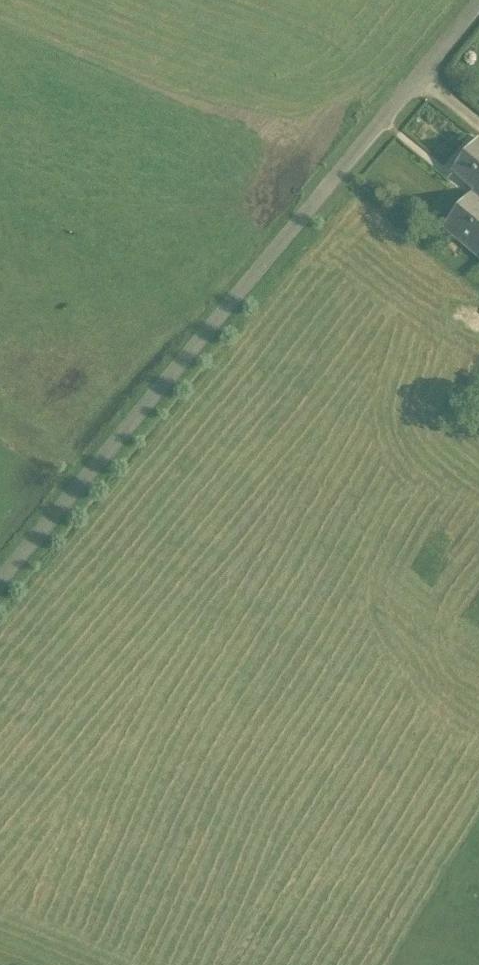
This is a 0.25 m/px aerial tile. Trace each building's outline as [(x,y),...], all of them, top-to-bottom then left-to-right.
[(478,257),(478,141),(453,173),(475,191),(444,228),(478,257)]
